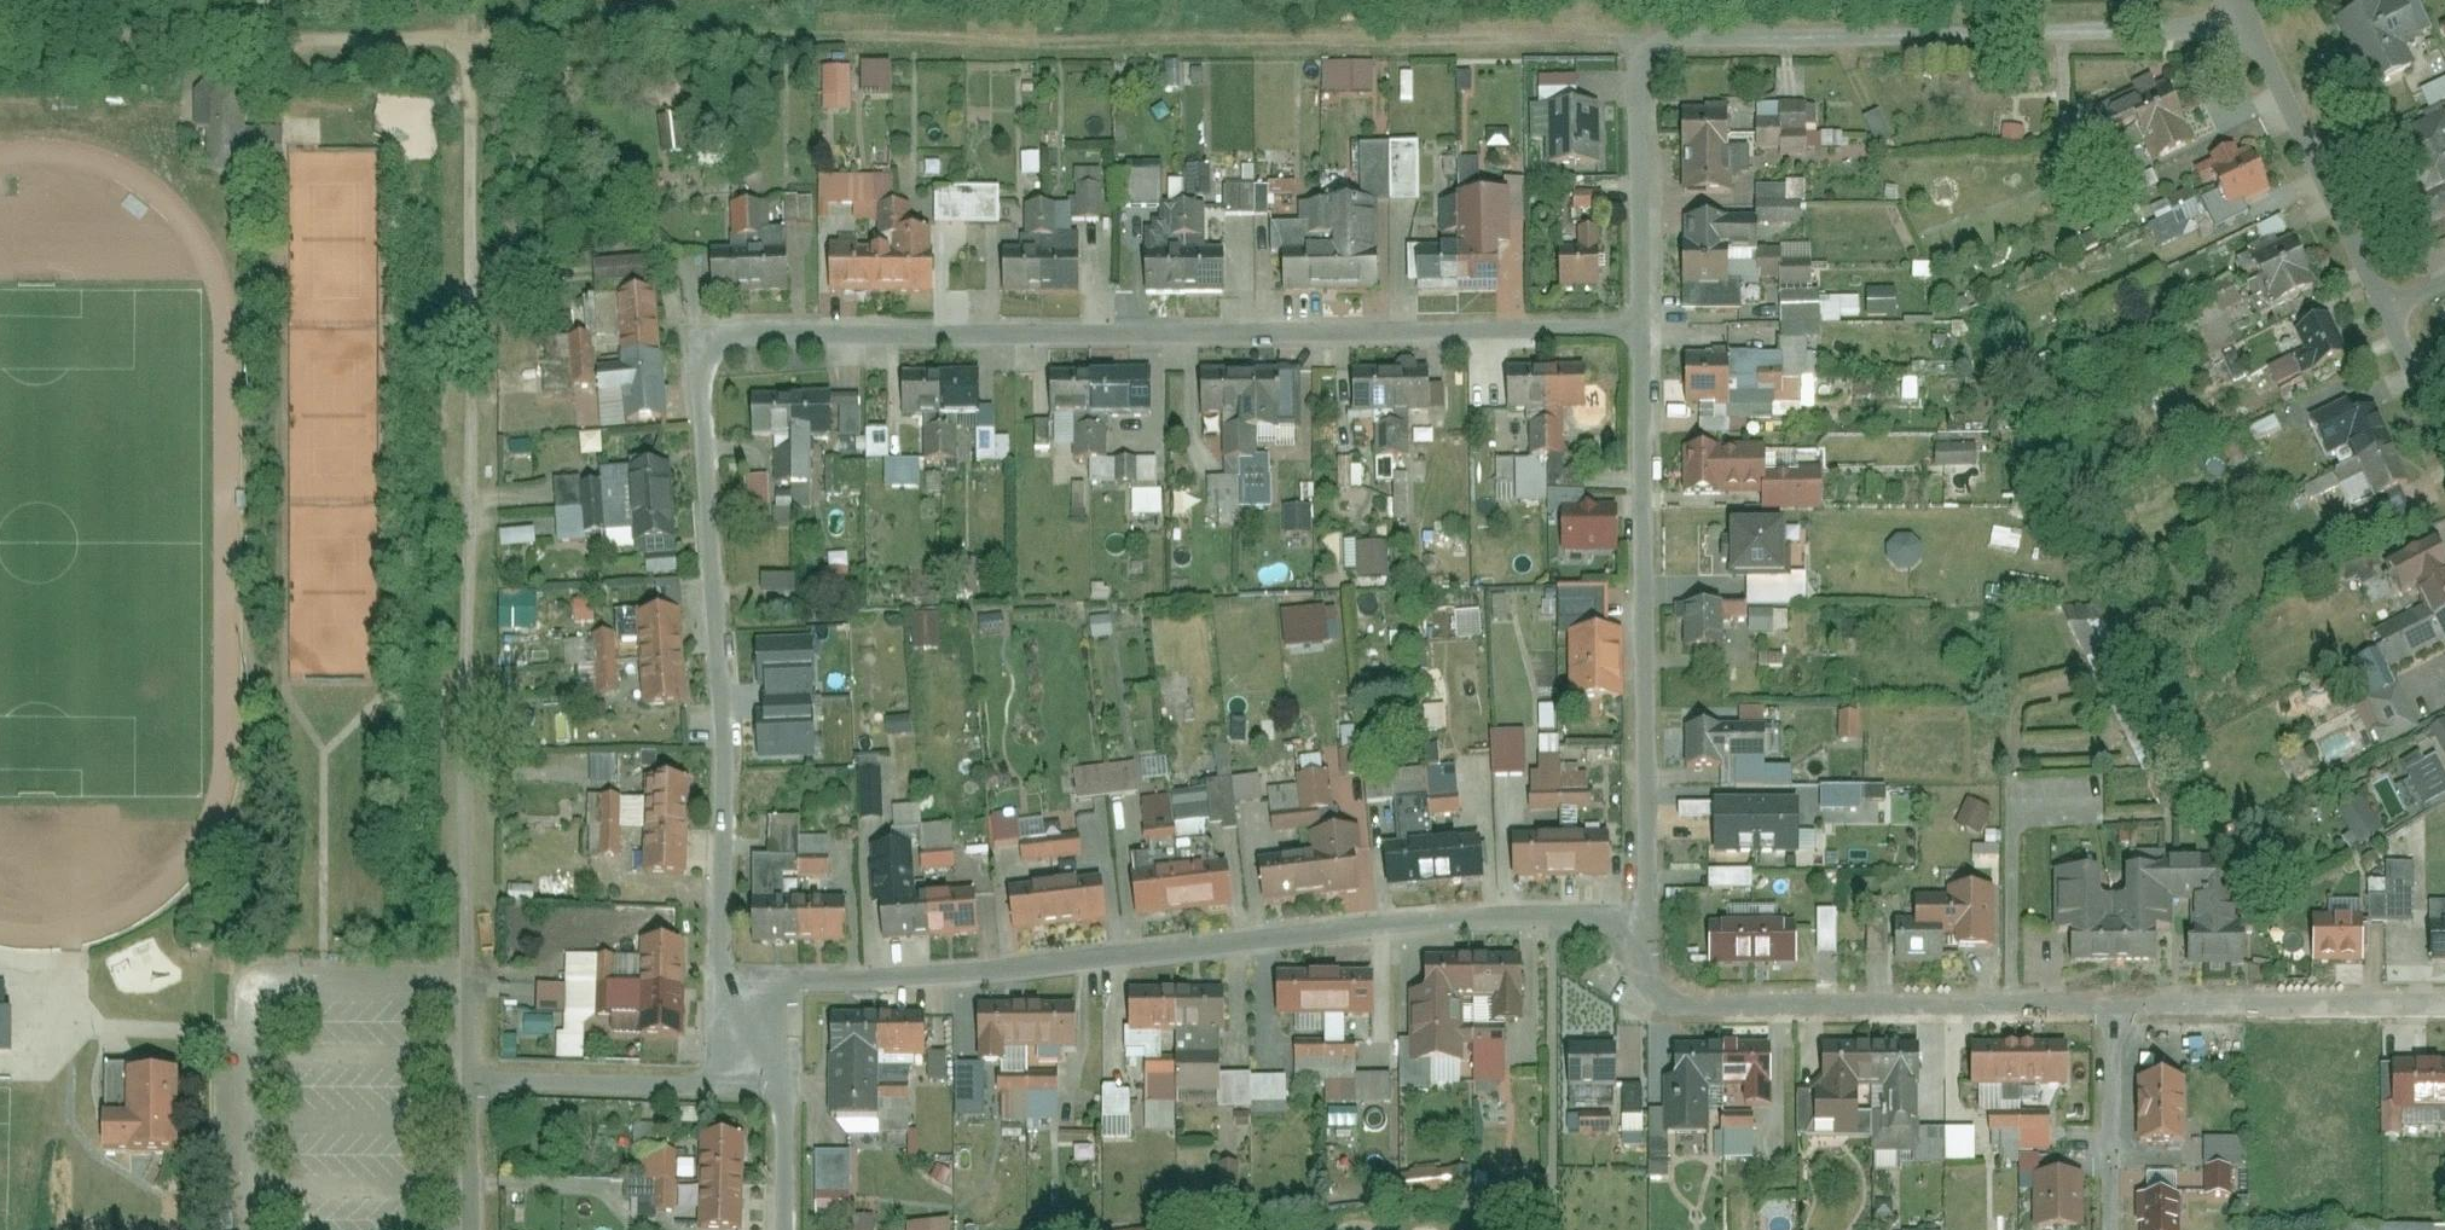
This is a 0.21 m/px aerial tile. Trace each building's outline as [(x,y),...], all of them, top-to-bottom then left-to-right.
[(2383,0),(2356,0),(2324,14),(2350,72),(2404,49),(2383,0)] [(1321,60),(1321,90),(1372,91),(1372,60),(1321,60)] [(856,62),(856,88),(874,88),(874,96),(888,96),(888,62),(856,62)] [(850,110),(850,66),(821,65),(821,110),(850,110)] [(281,174),(280,128),(248,128),(247,67),(218,67),(191,93),(191,130),(205,130),(205,175),(281,174)] [(2176,131),(2150,77),(2116,94),(2142,148),(2176,131)] [(2142,148),(2116,94),(2081,110),(2107,164),(2142,148)] [(1588,101),(1531,102),(1533,166),(1590,164),(1588,101)] [(1816,132),(1814,101),(1769,104),(1770,125),(1751,126),(1752,149),(1777,147),(1777,156),(1802,154),(1801,149),(1840,147),(1839,131),(1816,132)] [(1737,111),(1667,110),(1666,150),(1736,151),(1737,111)] [(1862,117),(1876,145),(1891,138),(1877,110),(1862,117)] [(2396,140),(2423,198),(2418,201),(2425,216),(2434,219),(2444,215),(2444,117),(2396,140)] [(2228,143),(2189,161),(2201,188),(2241,170),(2228,143)] [(1736,151),(1666,150),(1666,190),(1736,191),(1736,151)] [(1457,159),(1457,183),(1475,183),(1475,159),(1457,159)] [(1180,167),(1182,197),(1210,195),(1209,166),(1180,167)] [(1594,166),(1563,168),(1564,183),(1595,181),(1594,166)] [(1101,219),(1100,168),(1072,168),(1072,219),(1101,219)] [(1125,170),(1125,204),(1159,204),(1160,171),(1125,170)] [(2241,170),(2201,188),(2213,215),(2253,197),(2241,170)] [(2151,171),(2125,182),(2131,195),(2156,184),(2151,171)] [(1222,213),(1294,210),(1293,181),(1221,184),(1222,213)] [(932,223),(996,224),(996,188),(932,187),(932,223)] [(2186,189),(2147,205),(2154,222),(2147,225),(2157,247),(2186,234),(2181,222),(2197,216),(2186,189)] [(1450,245),(1451,288),(1502,287),(1500,191),(1449,193),(1450,245)] [(813,220),(811,195),(780,197),(781,222),(813,220)] [(1327,243),(1311,244),(1314,290),(1368,288),(1364,198),(1325,199),(1327,243)] [(1745,216),(1670,218),(1671,261),(1728,260),(1746,260),(1745,216)] [(733,242),(694,242),(695,293),(778,292),(777,225),(733,225),(733,242)] [(893,238),(872,238),(873,290),(921,289),(921,226),(893,226),(893,238)] [(1563,248),(1546,248),(1547,287),(1594,286),(1593,227),(1563,228),(1563,248)] [(2278,232),(2230,253),(2242,282),(2291,261),(2278,232)] [(872,238),(815,239),(815,290),(873,290),(872,238)] [(1172,242),(1129,243),(1130,292),(1173,291),(1172,242)] [(1210,242),(1172,242),(1173,291),(1210,290),(1210,242)] [(1311,244),(1269,246),(1271,292),(1314,290),(1311,244)] [(1451,288),(1450,245),(1405,246),(1406,289),(1451,288)] [(1024,248),(990,248),(989,292),(1023,293),(1024,248)] [(1068,249),(1024,248),(1023,293),(1067,293),(1068,249)] [(1728,260),(1671,261),(1672,305),(1729,303),(1728,260)] [(2291,261),(2242,282),(2255,311),(2303,290),(2291,261)] [(656,417),(645,280),(591,284),(597,366),(578,367),(581,397),(601,395),(603,421),(656,417)] [(1865,314),(1894,314),(1894,287),(1865,287),(1865,314)] [(2219,313),(2239,303),(2232,288),(2181,314),(2203,357),(2234,341),(2219,313)] [(1817,297),(1819,319),(1861,317),(1859,294),(1817,297)] [(2328,311),(2278,334),(2295,371),(2346,347),(2328,311)] [(1719,350),(1670,353),(1671,379),(1721,376),(1719,350)] [(2274,386),(2294,377),(2286,358),(2266,367),(2274,386)] [(1572,362),(1532,364),(1533,408),(1574,406),(1572,362)] [(539,386),(571,385),(570,363),(538,364),(539,386)] [(1532,364),(1491,366),(1493,409),(1533,408),(1532,364)] [(926,368),(888,368),(889,415),(927,415),(926,368)] [(963,368),(926,368),(927,415),(963,414),(963,368)] [(1285,368),(1229,370),(1230,410),(1231,434),(1286,433),(1285,368)] [(1382,368),(1340,369),(1341,410),(1383,410),(1382,368)] [(1418,368),(1382,368),(1383,410),(1419,410),(1418,368)] [(1135,369),(1085,370),(1086,413),(1135,412),(1135,369)] [(1085,370),(1038,370),(1039,414),(1086,413),(1085,370)] [(1229,370),(1189,371),(1190,411),(1230,410),(1229,370)] [(1721,376),(1671,379),(1673,404),(1722,401),(1721,376)] [(815,391),(779,393),(781,437),(817,436),(815,391)] [(779,393),(739,395),(741,439),(781,437),(779,393)] [(2363,405),(2321,425),(2340,464),(2381,444),(2363,405)] [(931,460),(955,460),(955,427),(931,427),(931,460)] [(887,457),(885,428),(864,430),(866,458),(887,457)] [(1933,437),(1934,467),(1975,465),(1974,435),(1933,437)] [(1753,443),(1667,446),(1668,490),(1754,488),(1753,443)] [(2381,444),(2340,464),(2359,503),(2400,483),(2381,444)] [(1121,483),(1158,482),(1157,455),(1120,456),(1121,483)] [(1515,496),(1512,458),(1494,459),(1496,497),(1515,496)] [(661,460),(575,468),(578,507),(610,504),(613,543),(667,539),(661,460)] [(1392,516),(1406,516),(1406,461),(1392,461),(1392,516)] [(769,513),(767,474),(742,475),(744,514),(769,513)] [(1129,489),(1129,515),(1159,515),(1159,489),(1129,489)] [(1282,505),(1283,534),(1311,532),(1310,504),(1282,505)] [(1600,504),(1544,504),(1544,549),(1600,549),(1600,504)] [(1781,520),(1726,522),(1728,577),(1783,575),(1781,520)] [(1995,527),(1994,542),(2017,543),(2018,528),(1995,527)] [(498,531),(499,547),(533,545),(532,528),(498,531)] [(2409,720),(2383,668),(2428,645),(2435,659),(2444,653),(2444,576),(2423,534),(2366,563),(2385,599),(2398,593),(2414,623),(2337,662),(2368,723),(2363,725),(2370,739),(2409,720)] [(1884,537),(1886,570),(1920,568),(1918,535),(1884,537)] [(1385,576),(1384,542),(1355,542),(1356,576),(1385,576)] [(953,591),(976,591),(977,559),(953,558),(953,591)] [(794,593),(793,574),(757,575),(758,594),(794,593)] [(496,599),(496,629),(534,629),(534,599),(496,599)] [(1747,602),(1674,603),(1674,650),(1747,649),(1747,602)] [(2082,620),(2073,623),(2082,658),(2112,650),(2099,604),(2079,610),(2082,620)] [(1335,606),(1277,609),(1279,646),(1337,643),(1335,606)] [(672,611),(616,613),(618,660),(673,658),(672,611)] [(938,613),(911,613),(911,648),(938,648),(938,613)] [(1088,618),(1091,638),(1112,635),(1109,615),(1088,618)] [(1601,627),(1552,629),(1556,703),(1604,701),(1601,627)] [(597,632),(599,693),(616,693),(614,632),(597,632)] [(579,694),(598,693),(596,638),(562,640),(564,666),(578,666),(579,694)] [(765,686),(766,717),(759,717),(760,757),(813,756),(810,644),(758,646),(759,686),(765,686)] [(673,658),(618,660),(619,707),(675,705),(673,658)] [(1730,722),(1671,724),(1672,766),(1766,764),(1764,708),(1729,708),(1730,722)] [(1860,710),(1845,709),(1845,740),(1860,740),(1860,710)] [(909,716),(884,717),(885,735),(910,733),(909,716)] [(1487,731),(1489,776),(1525,774),(1523,729),(1487,731)] [(1558,774),(1558,735),(1537,735),(1537,773),(1526,773),(1527,809),(1586,808),(1586,773),(1558,774)] [(1216,788),(1139,792),(1141,835),(1210,831),(1210,834),(1234,833),(1232,804),(1261,802),(1259,775),(1230,777),(1228,745),(1213,746),(1216,788)] [(2444,801),(2444,777),(2436,756),(2421,762),(2417,753),(2399,761),(2407,780),(2392,786),(2405,818),(2444,801)] [(879,820),(879,754),(856,754),(856,820),(879,820)] [(588,783),(613,783),(613,756),(588,756),(588,783)] [(1299,758),(1300,774),(1319,773),(1318,757),(1299,758)] [(1139,762),(1140,776),(1165,774),(1164,759),(1139,762)] [(1135,764),(1072,767),(1073,798),(1137,795),(1135,764)] [(1292,786),(1265,788),(1269,833),(1307,830),(1306,812),(1330,810),(1327,773),(1291,776),(1292,786)] [(678,779),(625,778),(624,826),(677,826),(678,779)] [(1816,787),(1818,813),(1862,811),(1862,803),(1884,802),(1884,784),(1816,787)] [(2355,846),(2382,832),(2362,795),(2335,809),(2355,846)] [(892,826),(919,825),(917,805),(891,807),(892,826)] [(1757,853),(1756,805),(1716,806),(1717,853),(1757,853)] [(1757,853),(1797,853),(1796,805),(1756,805),(1757,853)] [(1015,847),(1017,863),(1080,854),(1077,832),(1022,840),(1018,811),(989,815),(994,849),(1015,847)] [(952,870),(949,824),(916,826),(919,872),(952,870)] [(677,826),(624,826),(623,873),(677,874),(677,826)] [(1293,834),(1295,857),(1299,898),(1350,893),(1344,829),(1293,834)] [(1596,832),(1553,833),(1555,873),(1597,872),(1596,832)] [(1553,833),(1500,835),(1502,875),(1555,873),(1553,833)] [(1466,835),(1422,839),(1426,883),(1470,879),(1466,835)] [(1422,839),(1372,844),(1376,889),(1426,883),(1422,839)] [(904,842),(857,844),(862,939),(920,936),(918,892),(907,893),(904,842)] [(2035,867),(2035,931),(2052,931),(2052,963),(2147,963),(2147,896),(2175,896),(2175,964),(2235,964),(2235,929),(2224,929),(2224,873),(2201,873),(2201,853),(2116,853),(2116,893),(2097,893),(2097,867),(2035,867)] [(769,855),(733,856),(736,945),(794,943),(793,899),(771,900),(769,855)] [(1295,857),(1248,861),(1251,902),(1299,898),(1295,857)] [(2382,863),(2383,879),(2364,880),(2367,923),(2413,920),(2410,862),(2382,863)] [(1216,866),(1176,871),(1180,909),(1220,905),(1216,866)] [(1706,890),(1750,888),(1749,869),(1705,871),(1706,890)] [(1176,871),(1121,876),(1125,915),(1180,909),(1176,871)] [(1088,877),(1043,881),(1047,927),(1092,923),(1088,877)] [(1043,881),(995,885),(998,931),(1047,927),(1043,881)] [(1932,965),(1932,949),(1982,949),(1982,885),(1936,885),(1936,895),(1902,895),(1902,918),(1879,918),(1879,965),(1932,965)] [(963,890),(918,892),(920,936),(965,934),(963,890)] [(793,899),(794,943),(835,942),(834,898),(793,899)] [(1813,954),(1834,954),(1835,911),(1814,910),(1813,954)] [(2353,962),(2352,913),(2297,914),(2298,963),(2353,962)] [(1739,963),(1785,962),(1784,918),(1738,919),(1739,963)] [(2415,958),(2444,957),(2444,918),(2414,919),(2415,958)] [(1692,964),(1739,963),(1738,919),(1691,920),(1692,964)] [(671,938),(620,939),(621,983),(576,984),(577,1016),(587,1016),(587,1036),(673,1034),(671,938)] [(1397,991),(1399,1062),(1460,1060),(1458,1000),(1478,999),(1479,1023),(1522,1022),(1521,988),(1507,952),(1414,955),(1416,990),(1397,991)] [(1313,970),(1265,970),(1265,1014),(1313,1014),(1313,970)] [(1362,971),(1313,970),(1313,1014),(1361,1014),(1362,971)] [(1161,1032),(1210,1032),(1209,988),(1161,989),(1161,1032)] [(1159,1032),(1161,1032),(1161,989),(1112,989),(1112,1033),(1159,1032)] [(964,1001),(963,1065),(1001,1065),(1001,1050),(1064,1050),(1064,1002),(964,1001)] [(912,1012),(867,1014),(868,1060),(913,1059),(912,1012)] [(867,1014),(811,1015),(813,1116),(869,1114),(868,1060),(867,1014)] [(1159,1054),(1129,1054),(1129,1106),(1166,1106),(1166,1095),(1210,1094),(1210,1032),(1161,1032),(1159,1032),(1159,1054)] [(1958,1086),(2008,1087),(2008,1041),(1959,1040),(1958,1086)] [(1566,1042),(1567,1086),(1617,1085),(1616,1041),(1566,1042)] [(2008,1087),(2057,1087),(2058,1041),(2008,1041),(2008,1087)] [(1802,1091),(1803,1136),(1855,1135),(1854,1086),(1873,1086),(1874,1119),(1862,1119),(1863,1152),(1915,1151),(1912,1042),(1809,1044),(1810,1091),(1802,1091)] [(1650,1076),(1651,1134),(1705,1134),(1704,1089),(1760,1088),(1759,1044),(1659,1046),(1660,1076),(1650,1076)] [(1323,1081),(1324,1104),(1388,1102),(1387,1074),(1358,1075),(1357,1050),(1291,1052),(1292,1083),(1323,1081)] [(928,1080),(944,1079),(942,1053),(926,1054),(928,1080)] [(2444,1108),(2444,1064),(2382,1063),(2382,1108),(2444,1108)] [(174,1069),(101,1069),(100,1160),(173,1161),(174,1069)] [(1046,1118),(1046,1073),(981,1073),(981,1100),(1006,1100),(1006,1118),(1046,1118)] [(2119,1078),(2119,1146),(2183,1145),(2183,1078),(2119,1078)] [(1619,1085),(1619,1134),(1641,1134),(1641,1085),(1619,1085)] [(1128,1140),(1128,1089),(1099,1089),(1099,1140),(1128,1140)] [(1572,1134),(1609,1133),(1608,1104),(1571,1105),(1572,1134)] [(1984,1133),(2003,1132),(2005,1154),(2050,1151),(2047,1119),(1984,1123),(1984,1133)] [(1751,1160),(1751,1124),(1712,1124),(1712,1160),(1751,1160)] [(738,1182),(737,1134),(682,1135),(683,1182),(738,1182)] [(2201,1166),(2240,1167),(2241,1139),(2202,1138),(2201,1166)] [(794,1151),(797,1220),(840,1218),(837,1149),(794,1151)] [(675,1151),(632,1152),(632,1215),(676,1215),(675,1151)] [(1223,1206),(1239,1205),(1237,1164),(1221,1164),(1223,1206)] [(2230,1168),(2210,1168),(2211,1197),(2230,1197),(2230,1168)] [(1447,1170),(1399,1173),(1400,1195),(1448,1192),(1447,1170)] [(2019,1229),(2073,1229),(2072,1173),(2018,1174),(2019,1229)] [(738,1229),(738,1182),(683,1182),(683,1229),(738,1229)] [(2128,1229),(2182,1229),(2181,1196),(2127,1197),(2128,1229)] [(872,1218),(855,1218),(855,1229),(871,1229),(872,1218)] [(949,1222),(904,1222),(904,1229),(949,1229),(949,1222)]
